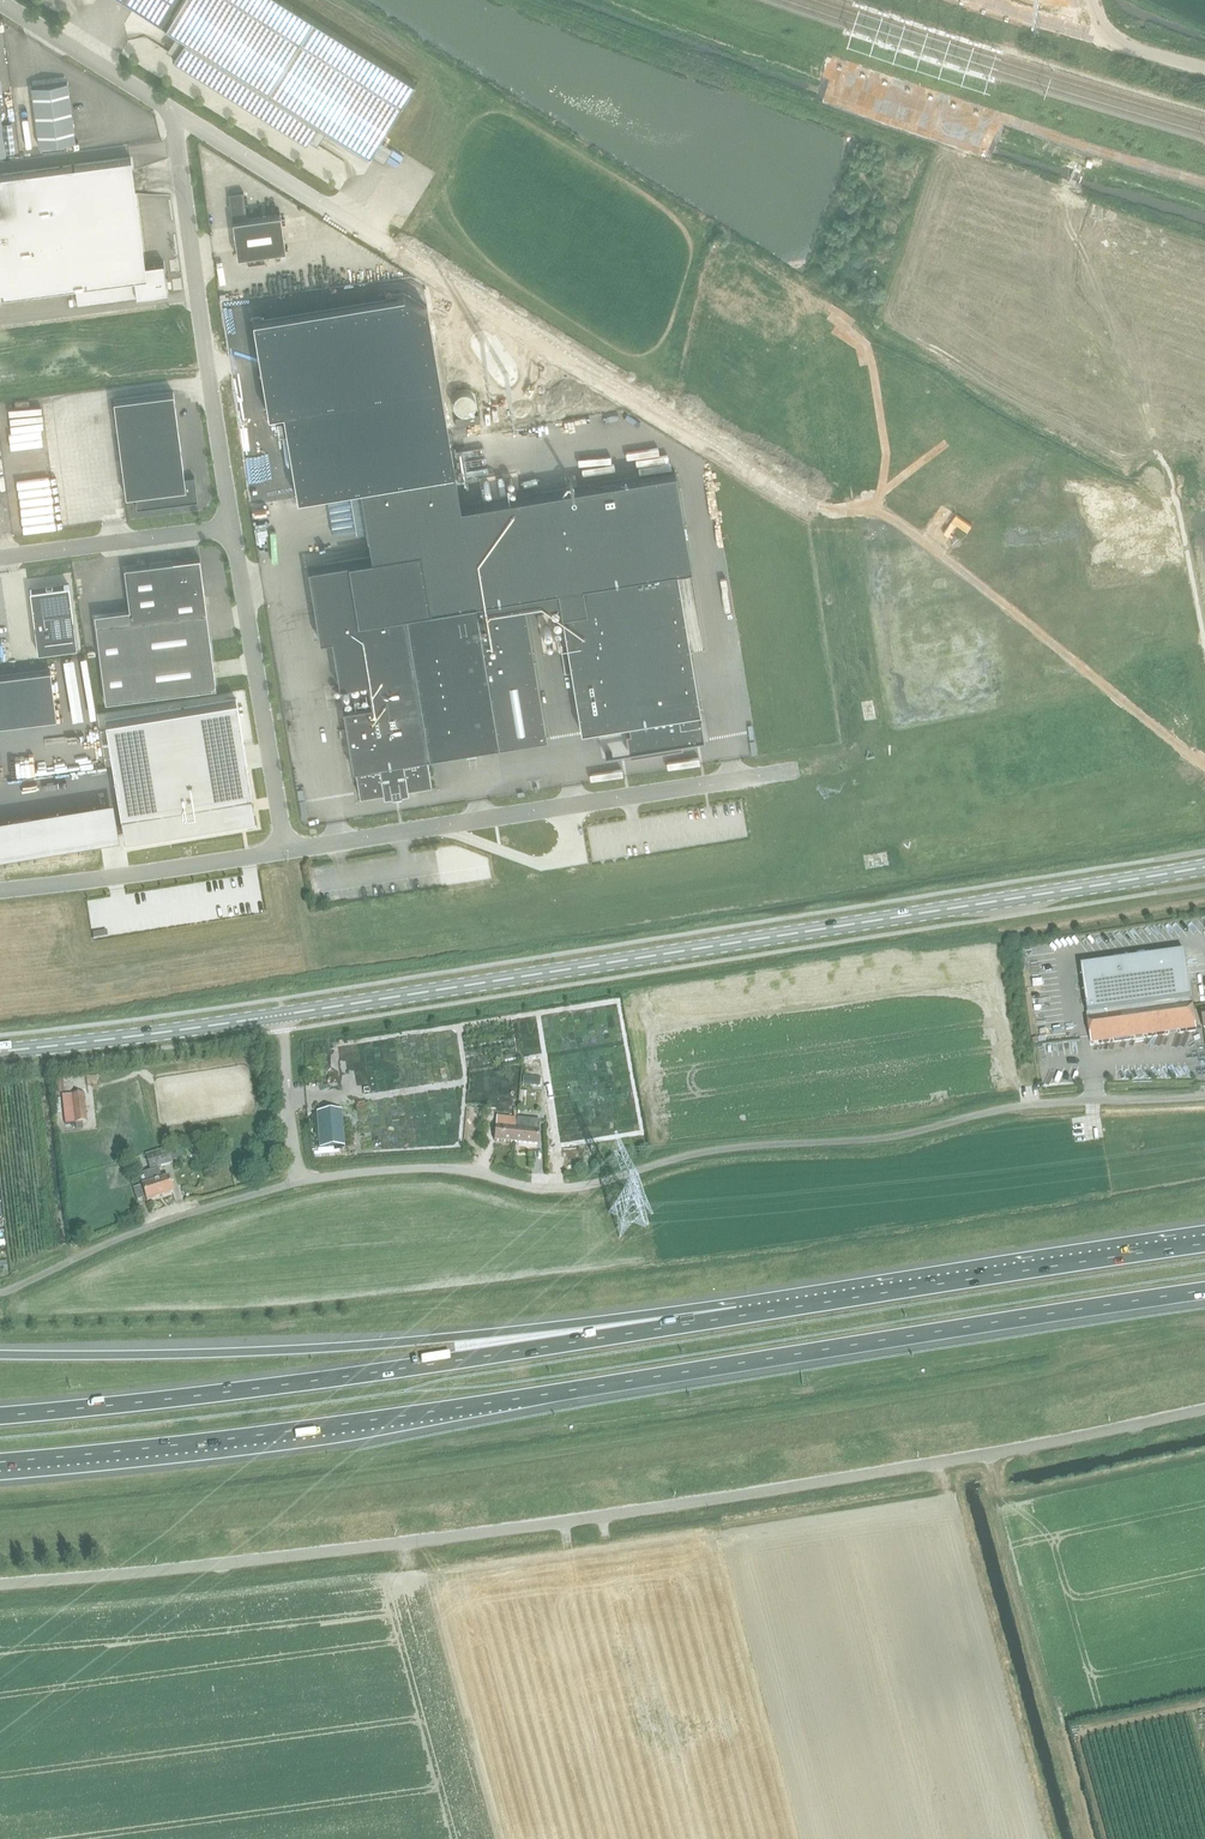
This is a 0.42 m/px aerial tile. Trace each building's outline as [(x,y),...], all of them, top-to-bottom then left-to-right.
[(165,25),(181,0),(125,0),(165,25)] [(283,0),(181,0),(165,25),(186,38),(267,89),(312,18),(283,0)] [(1032,27),(1045,30),(1048,19),(1035,15),(1032,27)] [(413,82),(312,18),(267,89),(319,122),(368,153),(376,142),(413,82)] [(319,122),(267,89),(186,38),(173,59),(306,142),(319,122)] [(75,141),(67,81),(31,86),(39,146),(75,141)] [(136,194),(131,157),(0,174),(0,295),(75,285),(77,305),(168,293),(164,261),(145,264),(136,194)] [(243,191),(229,193),(237,255),(285,249),(280,213),(247,218),(243,191)] [(285,268),(272,269),(273,279),(285,279),(285,268)] [(260,317),(252,318),(268,413),(283,410),(287,438),(351,428),(360,484),(360,486),(369,543),(394,538),(396,553),(420,549),(429,608),(474,601),(498,743),(547,735),(525,605),(524,600),(559,595),(568,648),(561,649),(564,672),(572,671),(581,728),(628,720),(630,730),(626,730),(629,752),(682,743),(682,741),(705,737),(676,566),(690,564),(683,517),(675,469),(459,505),(453,468),(427,307),(404,293),(396,294),(397,298),(260,321),(260,317)] [(194,476),(184,477),(173,391),(113,399),(125,495),(135,493),(137,508),(197,500),(194,476)] [(478,412),(455,416),(456,424),(479,420),(478,412)] [(676,566),(705,737),(783,724),(780,698),(808,694),(819,682),(794,531),(755,505),(683,517),(690,564),(676,566)] [(369,543),(372,557),(308,567),(319,639),(331,637),(339,685),(367,680),(371,702),(343,707),(353,767),(355,766),(360,794),(383,790),(384,794),(408,790),(407,786),(431,782),(426,755),(429,754),(406,612),(429,609),(429,608),(420,549),(396,553),(394,538),(369,543)] [(131,620),(96,625),(106,700),(216,686),(206,610),(203,584),(200,557),(172,560),(172,561),(124,567),(131,620)] [(31,589),(30,589),(38,651),(77,646),(69,584),(64,584),(64,586),(32,591),(31,589)] [(429,609),(406,612),(429,754),(429,755),(498,743),(474,601),(429,609)] [(0,675),(0,724),(11,722),(5,674),(0,675)] [(236,698),(105,719),(123,832),(124,832),(253,811),(253,810),(252,810),(251,801),(252,801),(251,800),(253,799),(236,698)] [(1091,1044),(1196,1029),(1193,1003),(1192,1003),(1185,953),(1081,968),(1088,1018),(1087,1018),(1091,1044)] [(60,1078),(52,1079),(52,1080),(53,1087),(61,1086),(60,1078)] [(494,1079),(489,1108),(501,1110),(506,1082),(494,1079)] [(475,1083),(471,1096),(477,1098),(480,1084),(475,1083)] [(84,1129),(83,1122),(87,1122),(84,1093),(62,1096),(65,1125),(75,1123),(76,1130),(84,1129)] [(515,1143),(517,1119),(497,1117),(495,1141),(515,1143)] [(517,1119),(515,1143),(537,1145),(540,1121),(517,1119)] [(315,1131),(307,1132),(311,1154),(319,1153),(315,1131)] [(330,1131),(318,1131),(319,1152),(331,1152),(330,1131)] [(151,1170),(172,1163),(168,1149),(146,1156),(151,1170)] [(144,1174),(147,1184),(143,1186),(147,1201),(172,1193),(168,1178),(161,1180),(158,1169),(151,1172),(144,1174)] [(140,1187),(133,1189),(136,1201),(144,1199),(140,1187)]
